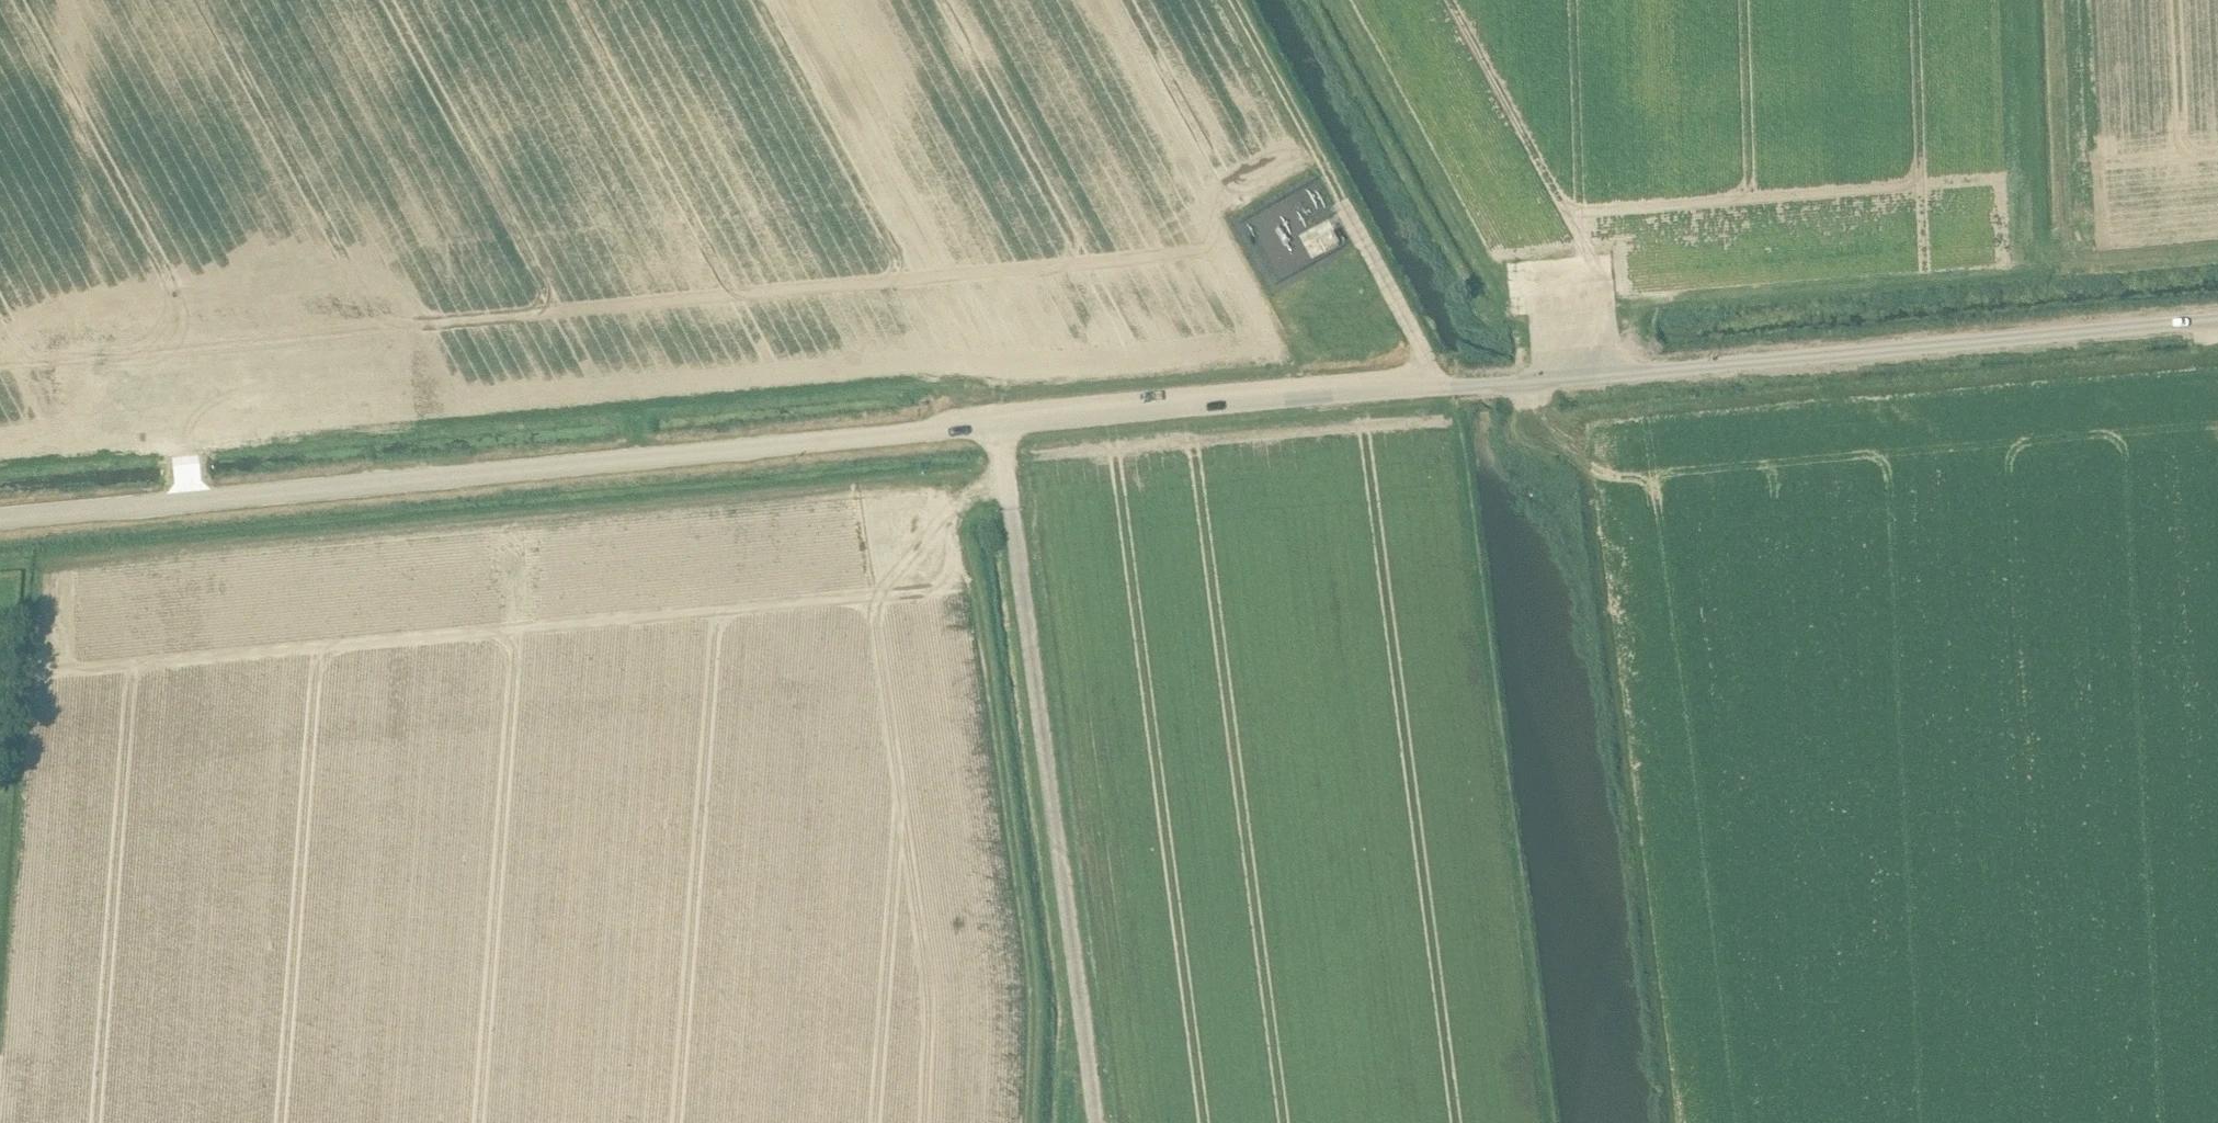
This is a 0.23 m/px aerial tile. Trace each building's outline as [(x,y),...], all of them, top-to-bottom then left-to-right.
[(1332,234),(1319,241),(1324,252),(1338,245),(1332,234)]
